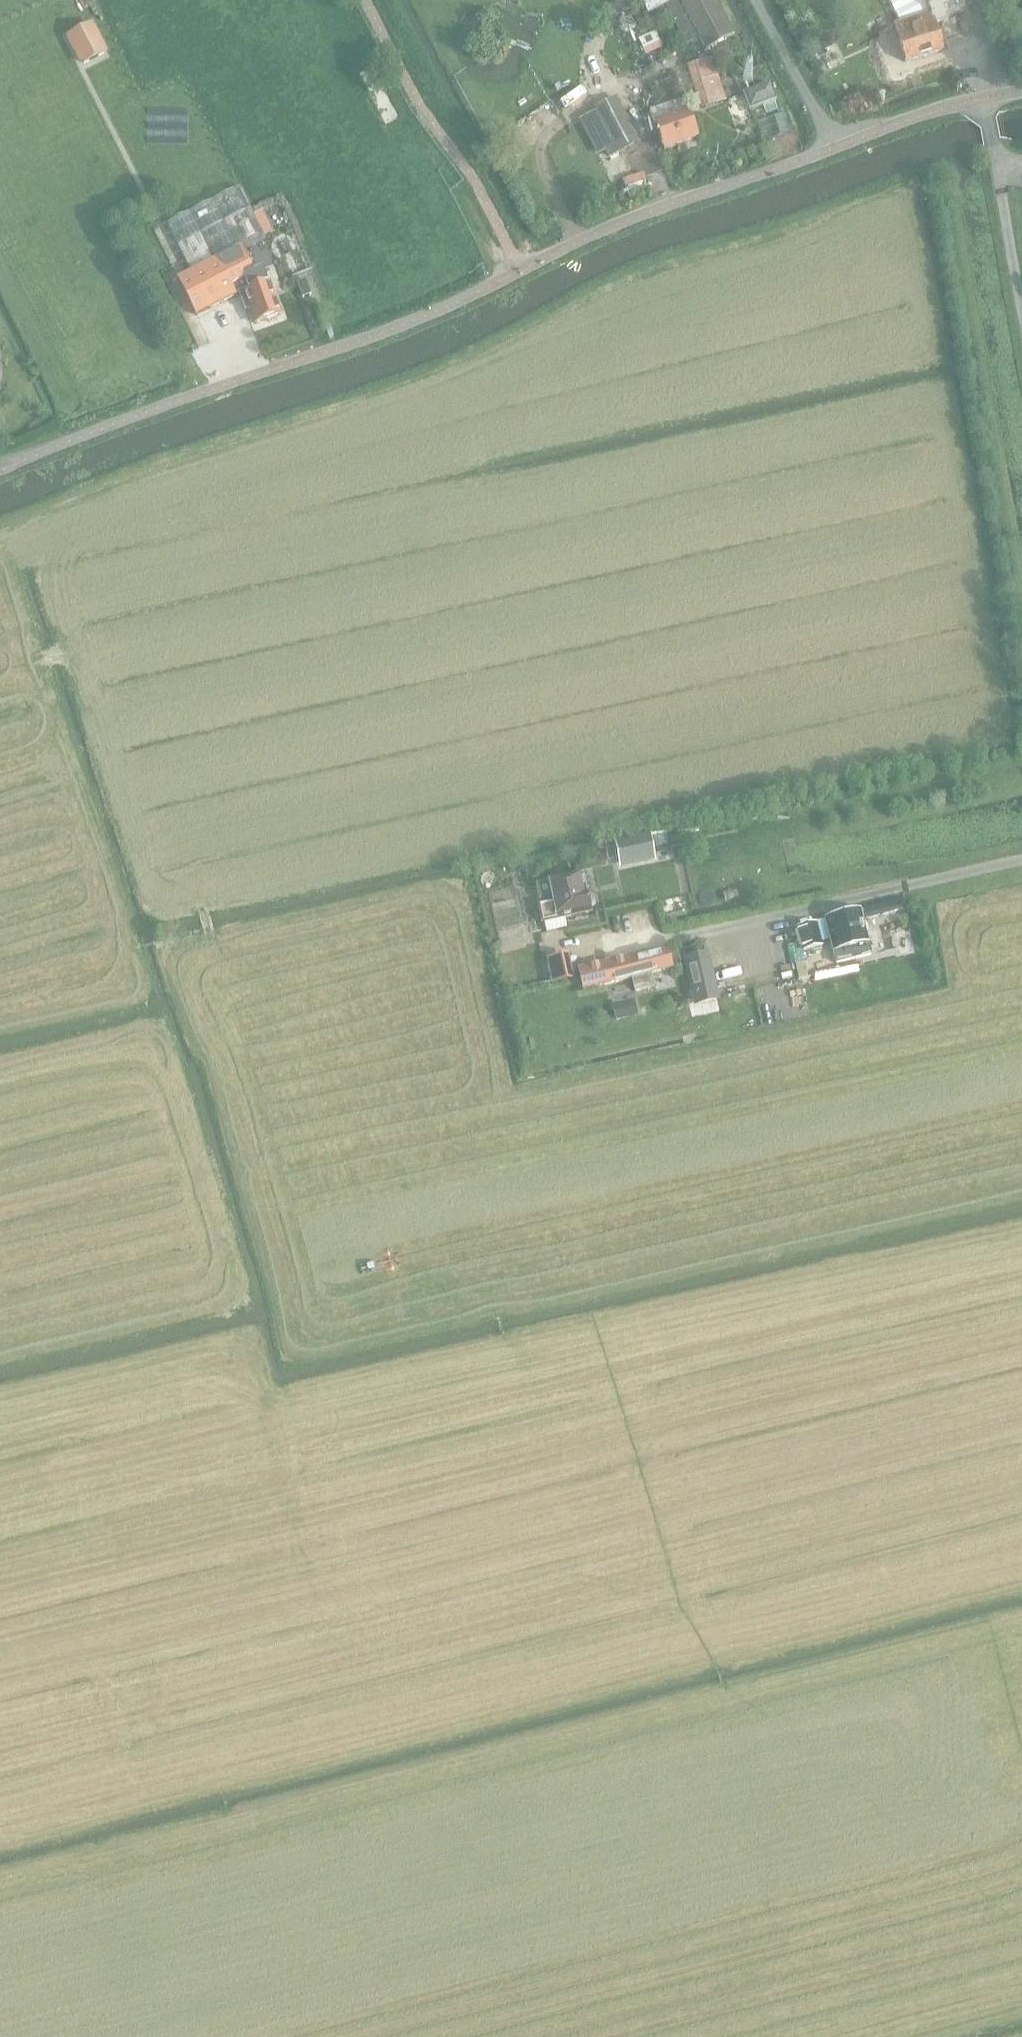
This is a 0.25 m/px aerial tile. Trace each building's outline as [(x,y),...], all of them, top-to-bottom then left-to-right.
[(648,13),(673,0),(641,0),(648,13)] [(707,49),(735,35),(718,0),(681,0),(707,49)] [(900,25),(894,27),(897,37),(904,63),(944,52),(936,25),(966,11),(961,0),(887,0),(900,25)] [(109,53),(93,23),(65,38),(81,68),(109,53)] [(656,34),(639,41),(647,56),(663,48),(656,34)] [(714,59),(689,67),(702,108),(727,100),(714,59)] [(751,110),(777,101),(771,84),(745,93),(751,110)] [(615,99),(594,110),(613,145),(606,149),(610,156),(638,142),(615,99)] [(683,100),(651,111),(664,148),(697,137),(688,111),(687,111),(683,100)] [(267,240),(266,237),(273,233),(262,212),(255,216),(240,187),(166,224),(191,272),(179,279),(196,315),(240,294),(246,311),(251,309),(257,324),(281,315),(269,282),(268,283),(263,270),(253,275),(244,252),(267,240)] [(302,298),(311,294),(305,280),(296,283),(302,298)] [(621,846),(624,862),(656,855),(652,839),(621,846)] [(565,916),(593,911),(592,909),(595,906),(593,896),(590,895),(586,873),(552,880),(552,883),(547,884),(549,893),(538,895),(540,907),(541,907),(544,921),(547,920),(549,932),(568,928),(565,916)] [(836,964),(871,955),(860,911),(825,920),(836,964)] [(802,953),(821,948),(815,924),(796,928),(802,953)] [(669,948),(611,962),(615,982),(633,978),(636,992),(655,987),(651,973),(673,968),(669,948)] [(707,955),(686,959),(696,1004),(717,1000),(707,955)] [(551,960),(556,984),(570,981),(564,957),(551,960)] [(611,962),(580,969),(585,989),(615,982),(611,962)] [(518,991),(533,988),(527,964),(512,967),(518,991)] [(623,996),(611,999),(616,1020),(628,1017),(624,1002),(623,996)]
